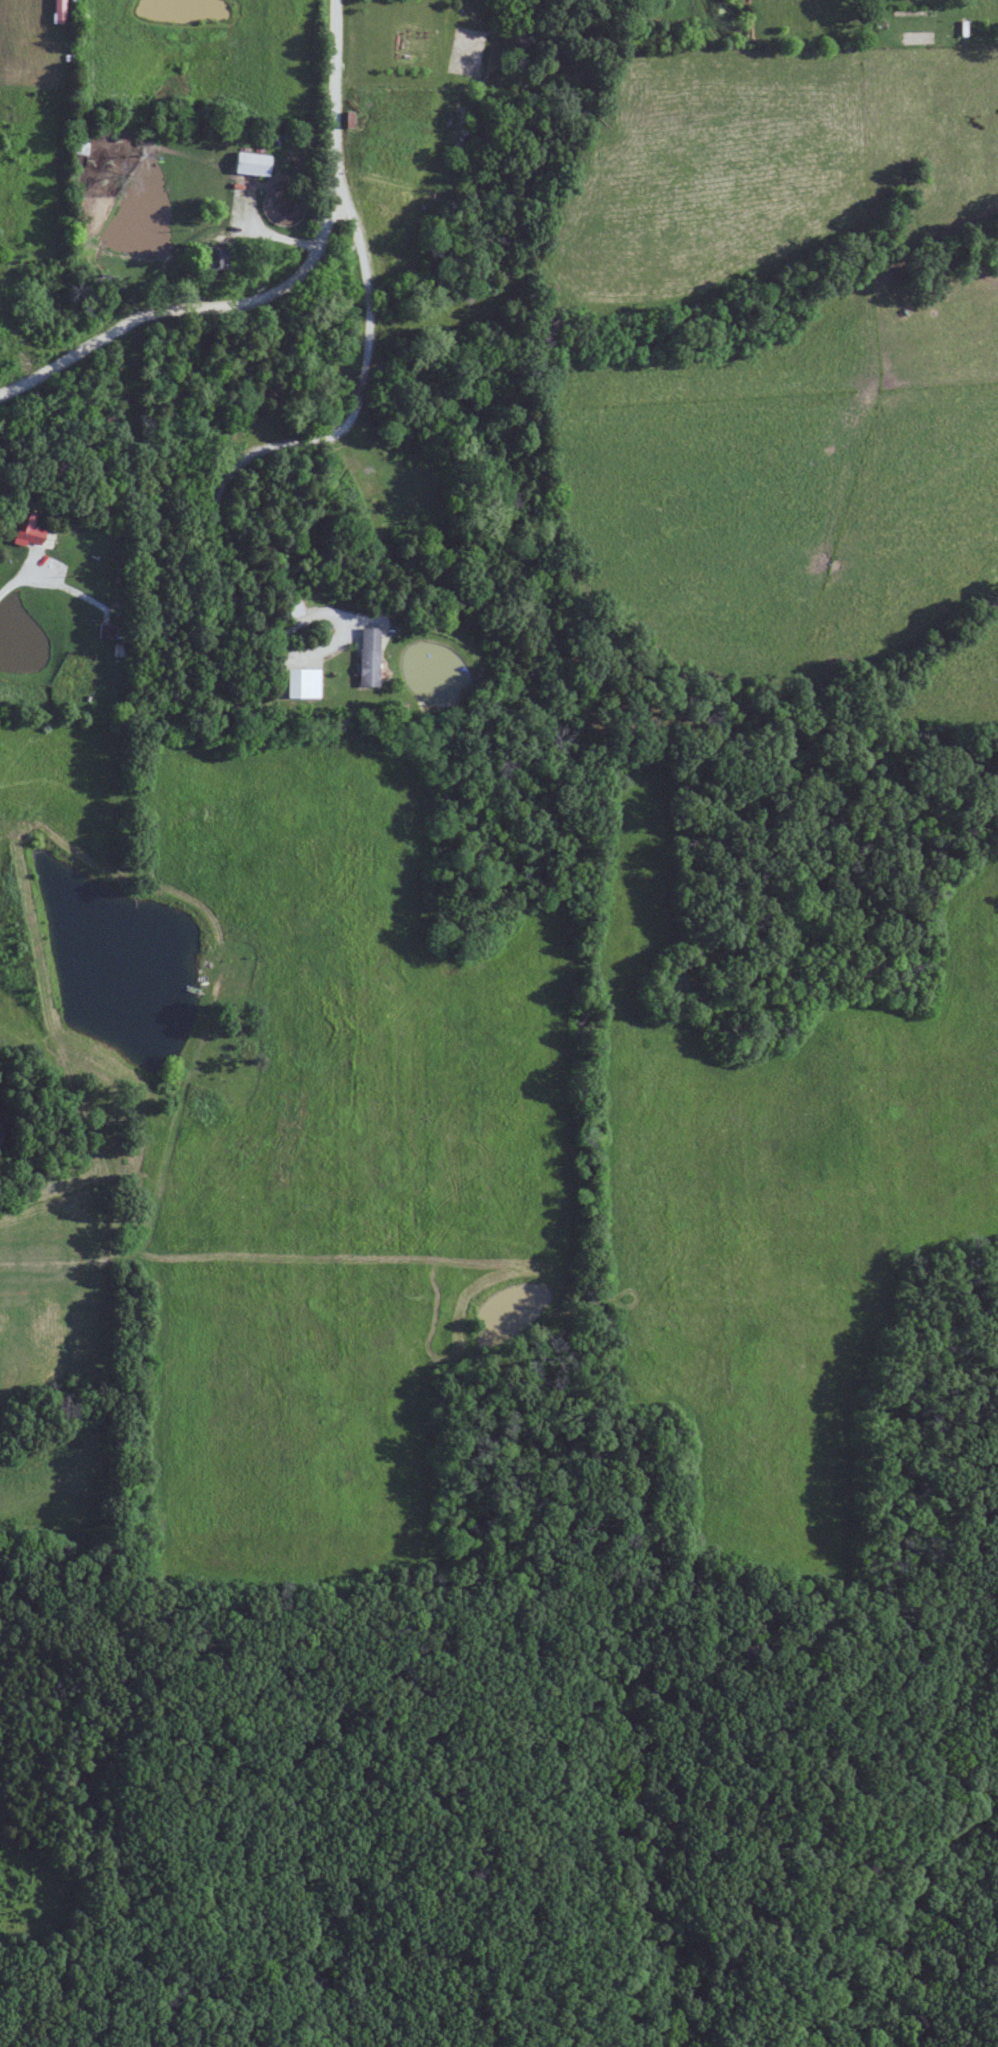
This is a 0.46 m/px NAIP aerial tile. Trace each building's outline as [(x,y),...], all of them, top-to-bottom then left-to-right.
[(66,22),(66,0),(53,0),(54,22),(66,22)] [(270,153),(233,152),(232,173),(269,175),(270,153)] [(202,245),(203,269),(224,268),(224,245),(202,245)] [(39,544),(42,530),(29,527),(32,513),(22,511),(18,531),(12,530),(10,542),(25,545),(25,541),(39,544)] [(377,685),(376,627),(357,627),(358,686),(377,685)] [(287,697),(320,697),(320,668),(287,668),(287,697)]
